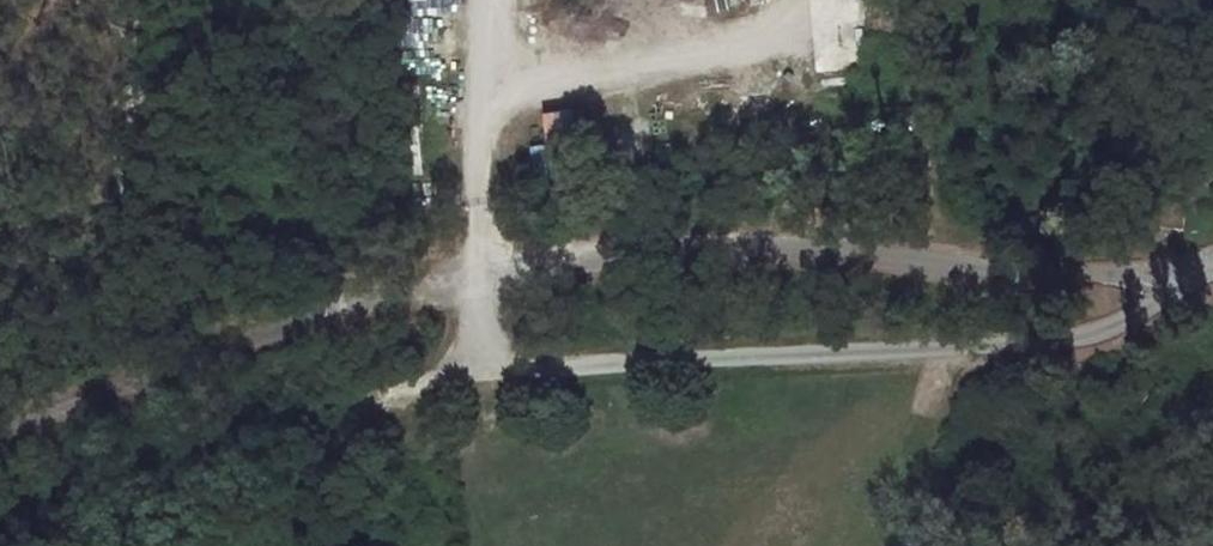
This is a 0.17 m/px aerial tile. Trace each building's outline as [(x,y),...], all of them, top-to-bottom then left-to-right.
[(676,12),(706,6),(705,0),(674,0),(676,12)]
